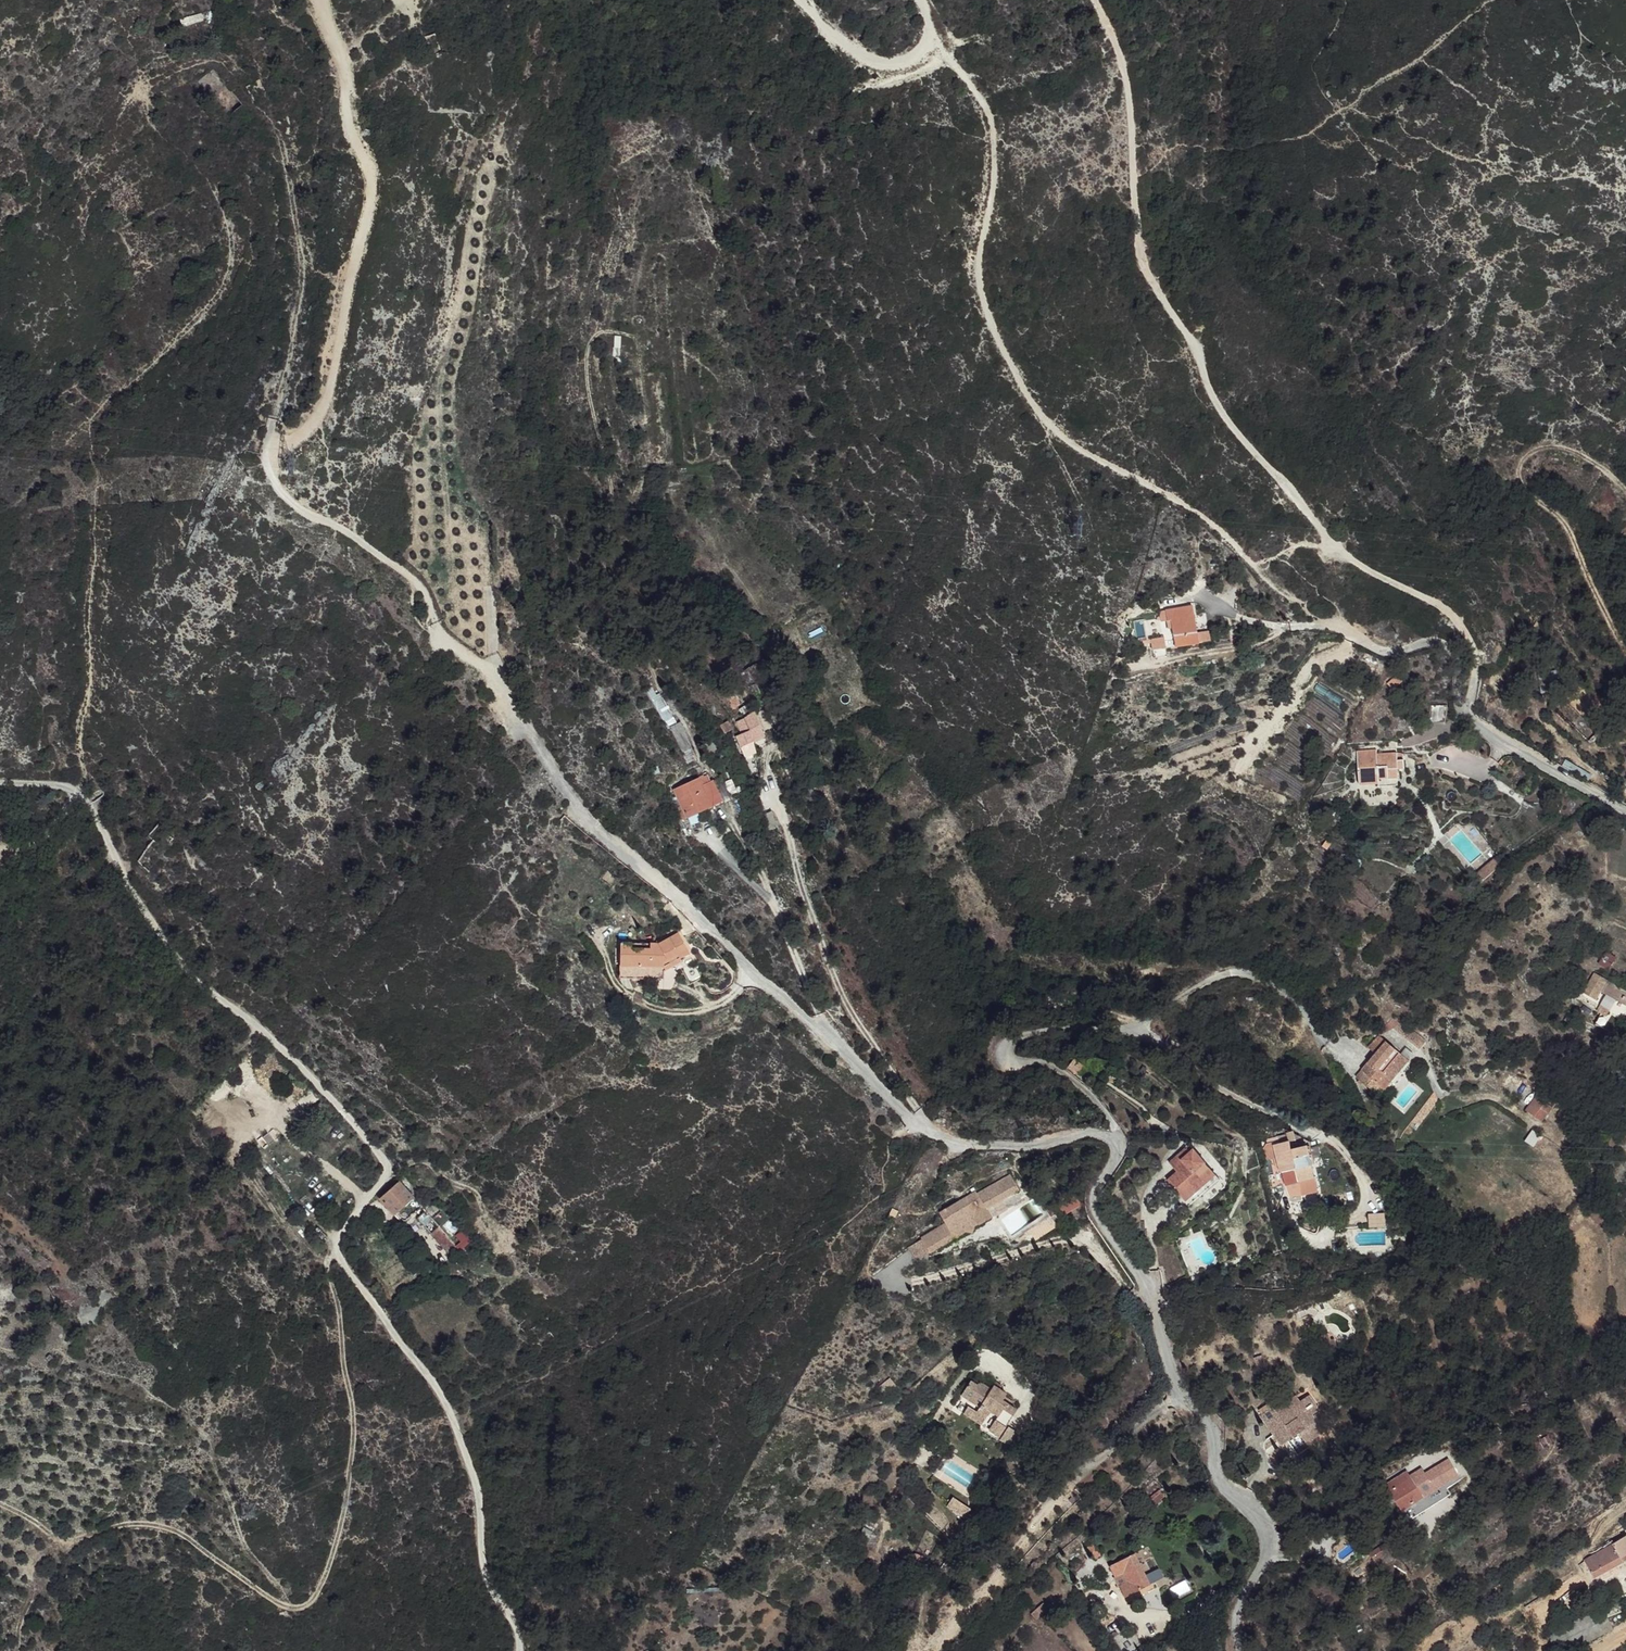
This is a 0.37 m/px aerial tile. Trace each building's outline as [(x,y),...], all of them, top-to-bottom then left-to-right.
[(1195,636),(1192,612),(1164,616),(1166,626),(1170,626),(1172,637),(1195,636)] [(1166,626),(1164,616),(1157,617),(1160,627),(1166,626)] [(1196,651),(1195,636),(1172,637),(1174,654),(1196,651)] [(659,694),(654,686),(647,690),(668,729),(671,727),(683,752),(682,753),(687,763),(696,758),(685,732),(686,731),(680,722),(678,724),(662,692),(659,694)] [(1429,705),(1429,721),(1446,721),(1446,705),(1429,705)] [(768,739),(757,713),(739,722),(745,734),(738,735),(744,748),(768,739)] [(1371,740),(1351,741),(1353,775),(1373,773),(1373,777),(1394,775),(1392,758),(1399,757),(1398,748),(1393,748),(1392,742),(1379,743),(1380,749),(1373,750),(1371,740)] [(681,806),(687,817),(723,802),(713,781),(711,782),(707,775),(704,777),(703,775),(699,778),(674,789),(681,806)] [(687,817),(681,806),(674,809),(679,821),(687,817)] [(1619,818),(1610,808),(1601,816),(1609,826),(1619,818)] [(1504,861),(1497,855),(1478,872),(1485,879),(1504,861)] [(696,960),(687,940),(669,949),(628,946),(628,982),(671,984),(672,973),(696,960)] [(1610,970),(1615,956),(1603,952),(1598,967),(1610,970)] [(1603,977),(1595,971),(1586,986),(1594,992),(1603,977)] [(1611,984),(1606,993),(1625,1005),(1625,988),(1625,987),(1623,991),(1611,984)] [(1594,992),(1586,986),(1581,993),(1590,998),(1594,992)] [(1395,1039),(1386,1033),(1377,1046),(1385,1053),(1395,1039)] [(1417,1055),(1395,1039),(1385,1053),(1367,1077),(1388,1092),(1394,1085),(1391,1082),(1397,1074),(1402,1078),(1417,1055)] [(1076,1076),(1083,1066),(1073,1059),(1066,1068),(1076,1076)] [(1402,1078),(1397,1074),(1391,1082),(1394,1085),(1397,1087),(1402,1078)] [(1525,1113),(1545,1122),(1552,1104),(1532,1095),(1525,1113)] [(1296,1144),(1293,1135),(1277,1139),(1284,1166),(1300,1162),(1303,1169),(1317,1165),(1311,1140),(1296,1144)] [(1200,1148),(1195,1142),(1191,1147),(1195,1152),(1200,1148)] [(1195,1152),(1191,1147),(1175,1160),(1182,1171),(1173,1179),(1196,1204),(1226,1177),(1200,1148),(1195,1152)] [(1319,1171),(1317,1165),(1303,1169),(1304,1176),(1319,1171)] [(968,1191),(931,1210),(937,1222),(913,1235),(922,1250),(946,1239),(942,1232),(949,1229),(952,1235),(957,1233),(966,1235),(967,1229),(984,1221),(980,1211),(1015,1194),(1005,1177),(971,1195),(968,1191)] [(424,1206),(402,1182),(391,1187),(380,1198),(401,1224),(424,1206)] [(459,1249),(428,1211),(419,1219),(450,1258),(459,1249)] [(328,1237),(322,1229),(314,1236),(321,1243),(328,1237)] [(949,1229),(942,1232),(946,1239),(952,1235),(949,1229)] [(922,1250),(913,1235),(899,1242),(906,1258),(922,1250)] [(1261,1355),(1254,1358),(1260,1372),(1267,1370),(1261,1355)] [(967,1380),(961,1376),(954,1390),(960,1394),(955,1399),(951,1397),(947,1404),(973,1419),(971,1423),(988,1433),(1007,1400),(993,1392),(996,1388),(984,1379),(982,1385),(970,1376),(967,1380)] [(877,1388),(883,1396),(896,1387),(890,1379),(877,1388)] [(1313,1399),(1308,1392),(1303,1395),(1309,1403),(1313,1399)] [(1281,1407),(1275,1412),(1270,1407),(1267,1403),(1257,1411),(1260,1414),(1258,1415),(1272,1434),(1278,1430),(1286,1440),(1296,1433),(1305,1445),(1315,1438),(1313,1435),(1322,1428),(1311,1413),(1319,1406),(1313,1399),(1309,1403),(1303,1395),(1292,1403),(1288,1398),(1279,1404),(1281,1407)] [(1325,1431),(1322,1428),(1313,1435),(1315,1438),(1325,1431)] [(1286,1440),(1278,1430),(1272,1434),(1279,1445),(1286,1440)] [(1430,1498),(1415,1472),(1392,1485),(1407,1511),(1430,1498)] [(952,1497),(945,1507),(964,1520),(971,1509),(952,1497)] [(1619,1539),(1585,1556),(1595,1575),(1625,1558),(1625,1554),(1619,1539)] [(1392,1552),(1387,1544),(1372,1553),(1377,1561),(1392,1552)] [(1150,1586),(1132,1555),(1109,1569),(1115,1580),(1123,1576),(1128,1584),(1120,1590),(1126,1600),(1150,1586)] [(1145,1573),(1150,1583),(1161,1578),(1156,1567),(1145,1573)] [(1560,1598),(1553,1588),(1526,1606),(1538,1625),(1564,1606),(1560,1598)]
